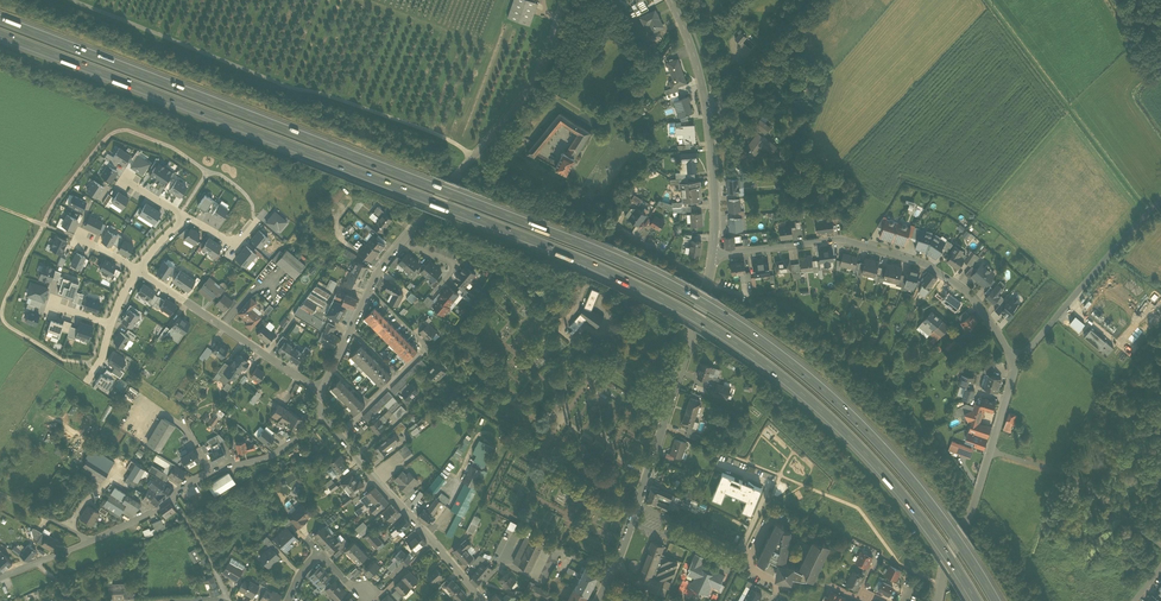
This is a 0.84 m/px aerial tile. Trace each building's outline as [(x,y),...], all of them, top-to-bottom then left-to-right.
[(530,25),(534,14),(538,3),(536,2),(530,0),(514,0),(508,17),(530,25)] [(643,0),(637,0),(638,1),(635,3),(637,8),(638,9),(639,9),(646,5),(643,0)] [(635,10),(637,15),(641,13),(649,9),(647,5),(646,5),(639,9),(638,9),(637,8),(634,10),(635,10)] [(635,10),(627,14),(626,15),(624,11),(621,13),(624,16),(627,20),(630,19),(637,15),(635,10)] [(648,21),(653,32),(663,26),(659,18),(660,18),(655,10),(641,17),(643,23),(648,21)] [(650,36),(652,40),(660,36),(658,31),(650,36)] [(735,39),(740,43),(742,42),(746,37),(741,32),(735,39)] [(759,48),(746,37),(742,42),(751,50),(750,50),(754,54),(759,48)] [(670,81),(672,88),(676,86),(686,83),(678,58),(667,62),(671,72),(673,72),(675,79),(670,81)] [(797,86),(801,89),(808,78),(805,75),(797,86)] [(666,90),(668,94),(677,91),(678,91),(676,86),(672,88),(666,90)] [(678,106),(681,116),(686,114),(687,115),(688,115),(688,114),(692,112),(690,105),(689,105),(688,102),(690,101),(688,96),(674,101),(676,106),(678,106)] [(566,125),(572,129),(576,123),(560,113),(555,118),(562,122),(566,125)] [(749,120),(755,125),(759,119),(753,114),(749,120)] [(542,147),(562,122),(555,118),(535,143),(542,147)] [(755,130),(758,132),(763,135),(765,132),(766,133),(770,127),(759,119),(755,125),(758,127),(755,130)] [(572,129),(578,133),(582,127),(576,123),(572,129)] [(691,141),(691,142),(692,142),(692,141),(695,141),(694,124),(676,126),(677,133),(685,132),(686,136),(684,136),(685,142),(691,141)] [(590,132),(582,127),(578,133),(569,147),(578,153),(590,132)] [(767,139),(763,135),(758,132),(742,153),(747,157),(746,158),(747,158),(748,156),(749,155),(753,157),(762,145),(772,153),(777,147),(766,139),(767,139)] [(534,156),(538,151),(532,147),(529,151),(528,151),(527,152),(527,153),(528,154),(529,153),(534,156)] [(569,147),(566,154),(574,158),(578,153),(569,147)] [(130,155),(119,148),(113,157),(119,161),(124,164),(130,155)] [(132,159),(135,161),(138,155),(141,152),(138,150),(132,159)] [(567,174),(574,158),(566,154),(563,152),(555,168),(567,174)] [(688,173),(695,172),(696,172),(696,167),(695,167),(695,160),(696,160),(695,152),(679,154),(680,160),(687,160),(688,167),(687,167),(688,173)] [(113,157),(110,155),(107,160),(109,161),(115,165),(116,166),(119,161),(113,157)] [(150,163),(138,155),(135,161),(131,167),(142,174),(150,163)] [(151,168),(154,170),(159,162),(156,160),(151,168)] [(687,160),(680,160),(681,173),(685,173),(688,173),(687,167),(688,167),(687,160)] [(150,176),(156,180),(165,166),(159,162),(154,170),(150,176)] [(104,172),(102,176),(110,181),(117,171),(113,168),(108,165),(106,169),(105,168),(103,172),(104,172)] [(166,179),(167,178),(172,171),(165,166),(156,180),(162,185),(166,179)] [(168,179),(170,180),(171,178),(175,173),(172,171),(167,178),(168,179)] [(491,178),(495,182),(500,176),(496,172),(491,178)] [(686,187),(686,196),(687,202),(688,201),(700,200),(699,186),(700,186),(700,181),(688,182),(688,177),(686,178),(685,178),(681,178),(682,183),(682,188),(686,187)] [(174,180),(171,178),(170,180),(166,187),(168,188),(174,180)] [(739,178),(727,179),(728,192),(739,192),(739,187),(739,180),(739,178)] [(93,182),(92,181),(89,185),(90,186),(87,190),(97,197),(103,187),(93,180),(93,182)] [(176,180),(170,190),(180,196),(187,186),(176,180)] [(330,199),(335,203),(344,192),(337,186),(328,198),(330,199)] [(661,206),(672,209),(672,207),(672,203),(670,203),(670,191),(667,190),(661,200),(660,200),(658,204),(661,205),(661,206)] [(128,199),(118,192),(115,198),(112,201),(122,208),(128,199)] [(106,205),(112,196),(109,194),(103,203),(106,205)] [(206,210),(209,206),(213,200),(213,199),(205,194),(198,205),(206,210)] [(73,195),(70,200),(71,200),(69,204),(74,207),(78,209),(82,211),(86,202),(73,195)] [(631,200),(639,205),(642,199),(639,198),(639,197),(635,195),(632,199),(631,200)] [(112,201),(115,198),(112,196),(106,205),(109,207),(112,201)] [(330,199),(326,203),(332,207),(335,203),(330,199)] [(739,199),(729,200),(729,211),(734,211),(740,211),(739,199)] [(210,210),(213,212),(219,203),(216,202),(212,208),(210,210)] [(160,212),(146,203),(143,208),(139,214),(147,218),(154,223),(157,217),(160,212)] [(227,209),(219,203),(213,212),(212,214),(221,220),(227,209)] [(325,216),(332,207),(326,203),(316,216),(329,226),(332,222),(325,216)] [(139,214),(143,208),(139,206),(134,214),(138,216),(139,214)] [(375,210),(382,216),(385,212),(378,206),(375,210)] [(646,214),(642,212),(637,208),(636,209),(634,212),(629,219),(638,225),(642,218),(643,219),(646,214)] [(625,216),(629,219),(634,212),(630,209),(625,216)] [(382,216),(375,210),(373,212),(380,218),(382,216)] [(275,211),(266,222),(276,230),(278,228),(281,225),(282,226),(287,221),(275,211)] [(380,218),(373,212),(369,216),(376,222),(380,218)] [(374,225),(382,232),(387,226),(387,225),(392,219),(389,216),(389,215),(385,212),(382,216),(380,218),(376,222),(374,225)] [(692,222),(692,227),(703,226),(702,220),(701,220),(701,213),(693,213),(694,221),(692,221),(692,222)] [(139,214),(138,216),(137,217),(144,222),(147,218),(139,214)] [(77,219),(67,215),(62,225),(72,230),(77,221),(77,219)] [(654,226),(660,229),(665,221),(655,216),(652,220),(650,224),(650,225),(654,227),(654,226)] [(90,217),(86,226),(97,231),(101,222),(102,222),(90,217)] [(157,217),(154,223),(152,225),(156,227),(161,219),(157,217)] [(877,226),(883,228),(885,221),(886,221),(886,219),(886,218),(883,217),(878,226),(877,226)] [(648,228),(650,225),(650,224),(652,220),(648,218),(644,226),(648,228)] [(742,230),(741,218),(734,218),(730,218),(730,230),(742,230)] [(888,239),(892,241),(897,226),(893,224),(894,221),(893,219),(891,219),(889,220),(889,222),(886,221),(885,221),(883,228),(880,237),(884,238),(885,240),(887,240),(888,239)] [(816,222),(817,233),(834,231),(832,220),(816,222)] [(106,224),(101,222),(97,231),(102,233),(106,224)] [(901,227),(897,226),(892,241),(897,242),(898,244),(899,244),(901,243),(905,245),(907,239),(908,236),(910,228),(906,227),(907,225),(906,224),(904,223),(902,224),(901,227)] [(780,227),(781,238),(792,237),(791,229),(791,226),(789,226),(780,227)] [(373,234),(376,237),(378,234),(370,227),(368,230),(370,232),(373,234)] [(921,229),(914,227),(911,237),(918,239),(921,230),(921,229)] [(179,235),(185,238),(190,229),(187,228),(179,235)] [(190,229),(185,238),(194,244),(200,233),(197,231),(193,229),(190,228),(190,229)] [(268,228),(264,234),(268,238),(272,241),(276,235),(268,228)] [(965,238),(969,233),(965,229),(960,235),(965,238)] [(264,234),(259,230),(251,239),(261,247),(268,238),(264,234)] [(915,248),(926,251),(927,250),(930,241),(934,234),(928,232),(927,234),(920,232),(921,230),(918,239),(917,242),(915,248)] [(116,235),(108,231),(102,241),(111,246),(112,243),(116,235)] [(364,239),(367,241),(373,234),(370,232),(364,239)] [(117,234),(116,235),(112,243),(116,245),(121,237),(121,236),(117,234)] [(376,237),(373,234),(367,241),(368,241),(379,251),(385,244),(376,237)] [(378,234),(376,237),(385,244),(387,241),(378,234)] [(939,237),(934,234),(930,241),(927,250),(926,251),(936,258),(942,249),(941,248),(942,247),(945,242),(945,241),(943,244),(937,239),(939,237)] [(67,241),(57,236),(51,248),(61,253),(67,241)] [(725,237),(726,249),(735,248),(735,243),(734,236),(725,237)] [(116,245),(116,246),(120,248),(124,240),(125,239),(121,237),(116,245)] [(221,246),(209,237),(205,243),(202,248),(214,256),(217,251),(221,246)] [(942,247),(947,251),(953,244),(947,239),(945,242),(942,247)] [(120,248),(118,250),(120,251),(120,252),(124,254),(128,255),(133,245),(124,240),(120,248)] [(354,245),(360,250),(364,245),(358,240),(354,245)] [(203,241),(197,249),(200,251),(202,248),(205,243),(203,241)] [(371,260),(379,251),(368,241),(364,245),(360,250),(367,256),(371,260)] [(690,254),(699,256),(701,242),(692,241),(690,254)] [(246,245),(236,258),(246,266),(256,254),(252,251),(246,245)] [(953,252),(959,255),(961,253),(962,251),(955,246),(954,249),(953,249),(952,251),(952,250),(949,255),(948,255),(946,258),(948,260),(953,252)] [(255,248),(252,251),(256,254),(260,257),(263,255),(255,248)] [(276,262),(294,278),(305,265),(287,249),(284,252),(280,249),(272,259),(276,262)] [(821,268),(822,268),(827,267),(827,266),(833,265),(832,261),(834,260),(832,249),(819,251),(820,261),(821,268)] [(347,255),(355,259),(356,257),(357,255),(349,250),(347,255)] [(958,268),(964,259),(959,255),(953,252),(948,260),(947,261),(958,268)] [(964,262),(968,265),(974,254),(971,252),(964,262)] [(85,257),(77,253),(71,264),(79,268),(81,264),(84,257),(85,257)] [(399,263),(405,268),(413,258),(407,253),(401,260),(399,263)] [(848,266),(855,268),(856,262),(857,257),(848,255),(848,254),(843,253),(841,261),(840,265),(841,265),(848,267),(848,266)] [(968,265),(971,267),(972,266),(979,257),(974,254),(968,265)] [(808,267),(809,269),(813,268),(812,261),(812,257),(807,257),(807,256),(800,257),(800,259),(799,260),(800,262),(801,268),(808,267)] [(66,259),(61,257),(58,264),(62,267),(66,259)] [(391,265),(395,268),(397,266),(399,263),(401,260),(397,257),(393,261),(391,265)] [(419,263),(413,258),(405,268),(410,273),(415,267),(419,263)] [(868,274),(869,274),(872,259),(865,258),(864,263),(862,272),(863,271),(869,273),(868,274)] [(111,274),(115,268),(116,266),(105,259),(99,269),(103,271),(102,272),(107,275),(107,273),(111,275),(111,274)] [(776,262),(777,272),(791,271),(789,259),(784,260),(784,261),(776,262)] [(879,261),(872,259),(869,274),(869,273),(875,274),(875,276),(876,276),(876,274),(878,267),(879,261)] [(166,262),(165,261),(157,273),(165,278),(168,273),(173,267),(166,262)] [(357,261),(352,272),(363,278),(368,267),(357,261)] [(421,272),(427,276),(436,266),(430,261),(426,266),(421,271),(421,272)] [(740,273),(741,281),(747,281),(746,272),(744,261),(739,262),(739,263),(731,264),(732,274),(740,273)] [(768,262),(761,263),(762,274),(770,273),(768,262)] [(754,275),(762,274),(761,263),(753,264),(754,275)] [(990,270),(991,268),(991,267),(990,266),(989,265),(988,264),(987,264),(986,264),(985,265),(982,263),(976,270),(972,275),(976,278),(976,280),(983,286),(986,283),(987,284),(992,278),(993,277),(991,276),(994,273),(990,270)] [(423,264),(418,270),(416,272),(419,274),(421,272),(421,271),(426,266),(423,264)] [(883,278),(891,280),(894,266),(887,264),(886,269),(884,276),(883,278)] [(54,270),(55,269),(51,268),(51,267),(47,266),(43,265),(40,276),(43,278),(47,280),(47,279),(51,280),(52,277),(54,270)] [(178,267),(174,265),(173,267),(168,273),(172,276),(173,274),(178,267)] [(173,274),(176,276),(177,276),(180,270),(182,267),(179,265),(178,267),(173,274)] [(442,271),(436,266),(427,276),(433,281),(435,279),(442,271)] [(902,267),(894,266),(891,280),(896,281),(898,282),(900,274),(902,267)] [(976,270),(972,266),(971,267),(965,274),(970,278),(972,275),(976,270)] [(411,278),(416,272),(418,270),(415,267),(410,273),(408,276),(411,278)] [(462,271),(461,273),(470,280),(475,274),(472,271),(466,267),(464,269),(464,268),(462,270),(462,271)] [(121,271),(115,268),(111,274),(114,275),(113,279),(116,280),(121,271)] [(475,274),(479,277),(481,275),(474,268),(472,271),(475,274)] [(907,286),(913,287),(913,286),(916,279),(919,272),(909,269),(906,280),(905,285),(907,286)] [(54,270),(52,277),(58,280),(60,276),(61,272),(54,270)] [(195,280),(180,270),(177,276),(176,276),(173,281),(188,291),(193,283),(195,280)] [(359,287),(363,278),(352,272),(351,273),(352,273),(348,282),(347,281),(347,282),(353,284),(359,287)] [(752,283),(752,287),(756,287),(755,277),(751,277),(750,272),(746,272),(747,281),(751,280),(752,283)] [(922,284),(929,289),(937,278),(929,272),(925,277),(926,278),(922,284)] [(465,287),(470,280),(461,273),(460,274),(459,274),(457,276),(458,277),(456,279),(465,287)] [(896,285),(901,286),(903,279),(904,275),(900,274),(898,282),(896,281),(896,285)] [(79,282),(63,277),(61,284),(58,292),(74,297),(76,291),(79,282)] [(199,290),(210,299),(215,293),(218,290),(212,285),(214,282),(209,277),(199,290)] [(325,288),(331,292),(336,282),(330,279),(325,288)] [(430,285),(434,288),(439,282),(435,279),(433,281),(430,285)] [(342,285),(351,289),(353,284),(347,282),(347,281),(344,280),(342,285)] [(985,297),(993,304),(996,301),(1000,296),(998,294),(1006,284),(1000,280),(993,288),(987,294),(985,297)] [(386,290),(395,294),(397,291),(399,286),(390,282),(389,281),(385,289),(386,290)] [(48,288),(31,282),(27,295),(31,297),(42,300),(44,301),(48,288)] [(221,287),(214,282),(212,285),(218,290),(221,287)] [(306,298),(300,306),(299,306),(294,314),(320,330),(325,321),(322,319),(326,314),(325,313),(321,311),(321,310),(322,308),(322,307),(324,303),(331,292),(325,288),(317,283),(309,294),(306,298)] [(154,291),(143,284),(138,293),(141,295),(140,296),(144,299),(145,297),(149,300),(154,291)] [(930,290),(929,289),(922,284),(919,292),(924,296),(930,290)] [(459,288),(466,293),(468,291),(461,285),(458,287),(459,288)] [(215,293),(218,295),(224,288),(221,286),(221,287),(218,290),(215,293)] [(448,286),(443,292),(454,301),(459,295),(448,286)] [(993,288),(990,286),(985,292),(987,294),(993,288)] [(468,295),(466,293),(459,288),(457,292),(465,298),(468,295)] [(570,332),(572,334),(586,319),(597,328),(597,327),(595,326),(601,315),(604,316),(592,311),(600,291),(592,288),(591,290),(584,307),(580,313),(569,326),(573,329),(570,332)] [(941,288),(937,293),(943,298),(947,292),(941,288)] [(335,294),(334,297),(333,300),(341,303),(342,300),(345,293),(337,290),(335,294)] [(403,294),(397,291),(395,294),(391,302),(397,305),(403,294)] [(407,298),(412,303),(417,297),(412,292),(407,298)] [(443,292),(438,298),(450,308),(448,307),(454,301),(443,292)] [(342,300),(341,303),(333,300),(330,306),(327,310),(325,313),(326,314),(337,320),(342,313),(346,306),(354,309),(358,298),(345,293),(342,300)] [(961,303),(949,293),(943,301),(955,310),(961,303)] [(153,305),(159,296),(155,294),(149,303),(153,305)] [(996,301),(1000,304),(1002,302),(1004,298),(1000,295),(1000,296),(996,301)] [(159,296),(153,305),(158,309),(160,307),(164,300),(159,296)] [(216,303),(224,310),(229,305),(229,304),(230,302),(222,296),(216,303)] [(1019,299),(1015,296),(1013,298),(1012,297),(1008,302),(1007,302),(1005,305),(1006,306),(1002,310),(1004,312),(1003,313),(1007,316),(1007,317),(1011,312),(1012,310),(1018,303),(1017,302),(1019,299)] [(42,300),(31,297),(29,303),(35,305),(39,307),(42,300)] [(245,324),(250,328),(261,316),(251,308),(256,302),(251,297),(238,313),(248,321),(245,324)] [(100,302),(87,298),(83,307),(97,312),(100,302)] [(229,305),(232,307),(237,301),(234,298),(230,302),(229,304),(229,305)] [(436,303),(430,298),(425,304),(431,309),(434,305),(436,303)] [(445,314),(450,308),(438,298),(439,299),(436,303),(434,305),(435,306),(434,307),(441,312),(442,312),(445,314)] [(176,306),(165,299),(164,300),(160,307),(170,314),(176,306)] [(1002,302),(1000,304),(995,310),(999,314),(1001,311),(1002,310),(1006,306),(1005,305),(1002,302)] [(28,303),(26,309),(29,311),(33,312),(35,305),(29,303),(28,303)] [(128,308),(129,309),(129,308),(137,313),(139,310),(130,304),(128,308)] [(264,311),(268,314),(273,307),(269,304),(264,311)] [(137,313),(129,308),(129,309),(124,316),(121,320),(132,327),(140,315),(137,313)] [(366,317),(370,321),(379,312),(375,308),(366,317)] [(39,314),(33,312),(29,311),(26,321),(36,324),(39,314)] [(931,311),(923,321),(919,326),(929,335),(933,330),(934,330),(942,320),(931,311)] [(958,316),(962,321),(969,316),(966,311),(958,316)] [(370,321),(375,325),(384,316),(379,312),(370,321)] [(961,322),(967,329),(971,326),(977,322),(971,314),(969,316),(962,321),(961,322)] [(597,327),(604,316),(601,315),(595,326),(597,327)] [(179,330),(183,333),(190,323),(186,320),(185,321),(179,316),(173,324),(180,328),(179,330)] [(280,324),(284,327),(289,320),(285,316),(280,324)] [(375,325),(379,329),(388,320),(384,316),(375,325)] [(1076,316),(1070,322),(1079,330),(1085,324),(1076,316)] [(1124,316),(1114,327),(1119,332),(1129,320),(1124,316)] [(63,323),(51,319),(46,333),(58,338),(61,330),(63,323)] [(64,319),(63,323),(61,330),(68,332),(71,325),(72,322),(64,319)] [(259,326),(261,328),(265,324),(265,325),(267,322),(264,319),(259,326)] [(379,329),(383,333),(392,325),(388,320),(379,329)] [(929,335),(936,341),(941,336),(949,326),(942,320),(934,330),(933,330),(929,335)] [(93,326),(80,322),(78,328),(76,335),(76,336),(88,340),(93,326)] [(330,330),(333,331),(335,326),(328,322),(326,325),(325,327),(330,330)] [(180,328),(173,324),(170,328),(166,333),(178,341),(183,333),(179,330),(180,328)] [(275,333),(265,325),(265,324),(261,328),(257,334),(267,342),(275,333)] [(421,331),(429,339),(436,332),(428,324),(427,325),(421,331)] [(78,328),(71,325),(68,332),(67,335),(75,338),(76,336),(76,335),(78,328)] [(383,333),(387,338),(396,329),(392,325),(383,333)] [(161,334),(164,336),(166,333),(170,328),(166,326),(161,333),(161,334)] [(1137,327),(1128,339),(1133,343),(1142,332),(1137,327)] [(195,332),(192,336),(202,344),(209,335),(198,328),(195,332)] [(1097,349),(1106,356),(1113,347),(1090,328),(1084,336),(1098,348),(1097,349)] [(128,329),(125,334),(129,337),(133,339),(136,334),(128,329)] [(339,337),(329,332),(324,329),(319,338),(318,340),(333,348),(338,340),(339,337)] [(387,338),(392,342),(401,333),(396,329),(387,338)] [(192,330),(185,338),(189,341),(192,336),(195,332),(192,330)] [(125,334),(120,331),(113,341),(123,347),(129,337),(125,334)] [(392,342),(396,346),(405,337),(401,333),(392,342)] [(276,344),(281,347),(284,341),(287,338),(283,335),(276,344)] [(396,346),(400,351),(409,342),(405,337),(396,346)] [(284,354),(288,356),(294,348),(291,346),(291,345),(287,343),(284,341),(281,347),(278,350),(282,352),(281,353),(284,355),(284,354)] [(400,351),(404,355),(413,346),(409,342),(400,351)] [(217,354),(222,357),(228,349),(223,346),(218,343),(213,350),(212,350),(217,354)] [(201,354),(204,357),(210,348),(207,346),(201,354)] [(301,356),(305,358),(310,349),(305,346),(301,352),(303,354),(301,356)] [(353,355),(357,359),(366,350),(362,346),(353,355)] [(417,350),(413,346),(404,355),(408,359),(417,350)] [(213,350),(210,348),(204,357),(206,358),(210,354),(212,350),(213,350)] [(296,349),(294,348),(288,356),(289,358),(291,361),(293,360),(297,363),(301,356),(303,354),(301,352),(300,352),(301,351),(296,349)] [(357,359),(361,363),(370,355),(366,350),(357,359)] [(125,361),(114,353),(108,361),(115,365),(120,369),(125,361)] [(433,356),(439,363),(442,360),(436,353),(433,356)] [(228,364),(223,371),(231,376),(233,378),(236,374),(237,374),(242,367),(244,368),(248,362),(246,361),(247,360),(242,358),(242,357),(242,355),(240,354),(238,355),(237,354),(230,365),(228,363),(228,364)] [(361,363),(365,368),(374,359),(370,355),(361,363)] [(983,370),(992,373),(996,361),(987,358),(983,370)] [(365,368),(370,372),(379,363),(374,359),(365,368)] [(213,377),(217,380),(218,379),(223,371),(228,364),(224,361),(213,377)] [(370,372),(374,376),(383,367),(379,363),(370,372)] [(428,371),(438,380),(446,372),(437,363),(428,371)] [(707,380),(708,375),(709,372),(711,367),(711,366),(701,363),(700,369),(698,377),(707,380)] [(120,369),(115,365),(111,371),(114,373),(120,377),(124,371),(120,369)] [(251,375),(259,380),(264,372),(256,367),(251,375)] [(374,376),(378,381),(387,372),(383,367),(374,376)] [(107,368),(104,372),(109,375),(108,376),(111,378),(114,373),(111,371),(107,368)] [(720,369),(716,368),(714,374),(709,372),(708,375),(717,377),(720,369)] [(227,381),(231,376),(223,371),(218,379),(225,383),(227,381)] [(391,376),(387,372),(378,381),(382,385),(391,376)] [(107,376),(106,377),(102,374),(101,374),(96,381),(107,389),(113,380),(111,378),(108,376),(107,376)] [(239,381),(243,383),(247,377),(244,374),(239,381)] [(984,388),(997,392),(1001,378),(991,375),(989,374),(984,388)] [(265,384),(272,388),(277,380),(278,379),(271,375),(265,384)] [(707,380),(709,381),(710,381),(716,383),(717,383),(719,378),(717,377),(708,375),(707,380)] [(966,387),(970,388),(973,378),(962,375),(959,385),(960,385),(966,387)] [(286,385),(277,380),(272,388),(269,391),(278,397),(280,395),(284,397),(290,387),(286,384),(286,385)] [(333,387),(341,395),(348,388),(340,380),(333,387)] [(232,384),(227,381),(225,383),(222,387),(228,390),(232,384)] [(411,384),(408,381),(406,384),(403,386),(400,389),(403,392),(411,384)] [(731,388),(717,383),(716,383),(713,393),(728,398),(731,388)] [(403,392),(410,399),(418,391),(411,384),(403,392)] [(966,387),(960,385),(957,394),(963,396),(966,387)] [(963,397),(971,399),(974,389),(970,388),(966,387),(963,396),(963,397)] [(357,397),(348,388),(341,395),(350,404),(357,397)] [(178,390),(174,395),(180,399),(183,394),(178,390)] [(249,400),(254,404),(261,394),(257,390),(249,400)] [(389,409),(393,413),(401,405),(393,396),(390,399),(388,401),(385,404),(384,405),(389,409)] [(357,397),(350,404),(353,407),(358,412),(365,405),(357,397)] [(981,411),(982,408),(979,408),(982,398),(978,397),(977,401),(975,400),(973,409),(964,413),(967,419),(972,420),(976,421),(979,410),(981,411)] [(982,397),(982,398),(979,408),(982,408),(984,409),(992,411),(995,401),(982,397)] [(143,398),(141,401),(155,410),(157,407),(143,398)] [(689,425),(688,428),(687,430),(695,433),(698,422),(694,420),(697,411),(700,412),(701,407),(699,406),(700,401),(690,398),(682,423),(689,425)] [(108,403),(100,418),(104,420),(112,406),(108,403)] [(279,419),(285,408),(278,404),(271,416),(276,418),(279,419)] [(402,404),(401,405),(393,413),(398,419),(407,410),(402,404)] [(952,411),(955,417),(964,413),(973,409),(973,408),(973,406),(967,404),(952,411)] [(294,413),(285,408),(279,419),(286,423),(287,424),(294,413)] [(979,410),(976,421),(980,423),(984,409),(982,408),(981,411),(979,410)] [(387,419),(393,413),(389,409),(384,414),(387,419)] [(1011,425),(1013,426),(1017,415),(1009,412),(1005,423),(1011,425)] [(302,417),(294,413),(287,424),(291,426),(295,428),(302,417)] [(216,420),(218,418),(214,415),(208,423),(213,426),(217,420),(216,420)] [(148,444),(164,418),(162,416),(146,442),(148,444)] [(148,444),(159,450),(175,424),(164,418),(148,444)] [(371,425),(377,433),(386,426),(382,422),(379,418),(371,425)] [(972,420),(968,431),(988,437),(991,426),(980,423),(976,421),(972,420)] [(393,430),(397,435),(406,427),(401,422),(393,430)] [(416,423),(414,425),(416,427),(412,431),(411,432),(413,435),(419,430),(421,429),(419,425),(419,426),(416,423)] [(1011,425),(1005,423),(1003,429),(1011,432),(1011,425)] [(254,433),(257,436),(264,429),(260,425),(254,433)] [(266,426),(264,429),(271,435),(274,432),(266,426)] [(257,436),(268,445),(274,437),(271,435),(264,429),(257,436)] [(686,435),(698,440),(700,435),(695,433),(687,430),(686,435)] [(988,437),(968,431),(966,438),(975,442),(973,446),(983,449),(988,437)] [(394,433),(382,442),(386,447),(391,443),(393,445),(399,440),(398,438),(394,433)] [(216,436),(219,442),(224,439),(219,434),(216,436)] [(207,440),(213,450),(221,446),(219,442),(216,436),(207,440)] [(458,447),(463,451),(470,441),(465,437),(458,447)] [(675,455),(682,458),(687,442),(675,439),(670,454),(675,455)] [(464,481),(466,482),(474,486),(483,469),(494,447),(480,440),(473,452),(477,454),(474,460),(464,481)] [(949,450),(968,457),(971,448),(952,440),(949,450)] [(236,443),(238,453),(247,450),(255,448),(254,444),(246,446),(245,441),(236,443)] [(388,449),(386,447),(382,442),(375,448),(378,452),(377,453),(380,457),(381,456),(389,450),(388,449)] [(83,449),(88,452),(91,447),(86,444),(83,449)] [(399,450),(406,459),(413,453),(406,444),(399,450)] [(226,456),(221,446),(213,450),(209,453),(214,462),(226,456)] [(91,447),(88,452),(86,456),(85,456),(87,457),(94,461),(109,470),(114,461),(91,447)] [(139,448),(135,454),(140,458),(144,452),(139,448)] [(181,458),(187,467),(195,462),(194,462),(198,459),(192,449),(188,452),(189,454),(181,458)] [(168,475),(175,465),(157,453),(153,460),(165,467),(163,471),(165,473),(168,475)] [(330,462),(333,465),(339,473),(347,466),(342,460),(344,459),(340,455),(335,459),(335,458),(330,462)] [(84,466),(89,469),(94,461),(87,457),(82,465),(84,466)] [(127,467),(132,470),(133,469),(136,463),(131,460),(127,467)] [(109,470),(94,461),(89,469),(92,471),(104,478),(109,470)] [(144,468),(136,463),(133,469),(141,474),(144,469),(144,468)] [(148,470),(156,475),(160,470),(152,465),(148,470)] [(169,476),(178,482),(185,471),(175,465),(168,475),(169,476)] [(339,473),(333,465),(327,470),(333,478),(339,473)] [(80,473),(88,478),(92,471),(89,469),(84,466),(80,473)] [(140,475),(141,474),(133,469),(132,470),(128,476),(137,480),(140,475)] [(156,475),(161,478),(165,473),(163,471),(160,470),(156,475)] [(104,478),(92,471),(88,478),(99,484),(104,478)] [(407,492),(412,487),(418,480),(414,476),(412,478),(408,474),(407,475),(403,471),(395,479),(399,483),(402,486),(401,487),(407,492)] [(208,485),(215,495),(235,482),(229,472),(208,485)] [(742,480),(722,472),(712,498),(721,502),(726,491),(746,499),(742,510),(751,514),(762,488),(754,485),(753,489),(746,486),(741,484),(742,480)] [(148,485),(158,492),(165,483),(155,475),(148,485)] [(342,483),(346,487),(348,486),(353,493),(364,485),(360,480),(358,482),(353,475),(342,483)] [(428,489),(433,492),(443,479),(438,475),(434,480),(428,489)] [(125,481),(134,486),(137,480),(128,476),(125,481)] [(328,487),(329,486),(335,482),(332,478),(326,483),(328,487)] [(335,482),(329,486),(333,491),(339,486),(335,482)] [(476,487),(474,486),(466,482),(451,510),(461,514),(463,515),(476,487)] [(160,494),(159,495),(156,498),(160,501),(174,489),(165,483),(158,492),(160,494)] [(299,494),(301,488),(295,486),(293,492),(299,494)] [(351,494),(353,493),(348,486),(346,487),(344,488),(347,491),(350,493),(351,494)] [(110,493),(122,501),(126,494),(114,487),(110,493),(111,493),(110,493)] [(366,494),(374,504),(376,502),(383,496),(375,487),(366,494)] [(405,494),(409,498),(416,490),(412,487),(407,492),(405,494)] [(659,497),(660,493),(661,490),(660,490),(651,487),(650,489),(649,494),(659,497)] [(153,507),(160,501),(156,498),(159,495),(156,491),(149,488),(142,499),(149,503),(153,507)] [(661,489),(660,490),(661,490),(660,493),(670,498),(672,494),(661,489)] [(120,514),(124,508),(127,503),(122,501),(110,493),(105,502),(104,504),(112,509),(120,514)] [(126,494),(122,501),(127,503),(124,508),(127,510),(125,513),(131,517),(141,503),(126,494)] [(370,506),(374,504),(366,494),(361,499),(368,508),(370,506)] [(646,501),(656,504),(656,505),(657,501),(659,497),(649,494),(646,501)] [(682,503),(684,500),(672,494),(670,498),(672,499),(677,501),(682,503)] [(415,506),(417,508),(426,497),(423,495),(419,501),(415,506)] [(342,501),(345,505),(353,500),(349,496),(342,501)] [(383,496),(376,502),(381,508),(382,508),(389,502),(383,496)] [(410,503),(415,506),(419,501),(415,498),(410,503)] [(428,508),(426,510),(433,515),(442,502),(436,498),(429,509),(428,508)] [(663,504),(657,501),(656,505),(656,504),(655,505),(667,510),(668,507),(669,506),(664,503),(663,504)] [(675,504),(687,510),(688,506),(682,503),(677,501),(675,504)] [(376,512),(381,508),(376,502),(374,504),(370,506),(375,513),(376,512)] [(690,503),(688,506),(687,510),(700,516),(702,512),(704,513),(706,509),(693,503),(693,504),(690,502),(690,503)] [(161,510),(166,517),(172,513),(175,511),(170,503),(161,510)] [(294,516),(301,523),(311,514),(309,511),(309,509),(306,506),(305,506),(302,503),(294,510),(296,512),(293,515),(294,516)] [(108,511),(110,512),(112,509),(104,504),(102,507),(108,511)] [(87,519),(93,523),(99,512),(88,505),(80,518),(86,521),(87,519)] [(382,513),(393,523),(401,514),(391,505),(382,513)] [(99,510),(105,515),(108,511),(102,507),(101,506),(99,510)] [(355,512),(358,516),(364,511),(361,507),(355,512)] [(112,509),(110,512),(121,519),(121,515),(120,514),(112,509)] [(433,516),(433,515),(426,510),(423,509),(418,517),(427,523),(433,516)] [(446,535),(452,538),(463,516),(457,513),(446,535)] [(325,521),(328,525),(337,519),(333,515),(325,521)] [(472,521),(478,524),(481,518),(475,515),(472,521)] [(290,520),(291,521),(297,527),(297,528),(302,524),(301,523),(294,516),(290,520)] [(397,528),(401,532),(410,523),(404,517),(395,525),(397,528)] [(155,528),(156,532),(164,528),(160,520),(152,523),(155,528)] [(527,535),(543,543),(546,539),(511,520),(507,527),(526,537),(527,535)] [(297,527),(291,521),(285,526),(286,528),(286,527),(288,529),(291,532),(297,527)] [(467,530),(473,534),(478,524),(472,521),(467,530)] [(775,577),(791,580),(792,575),(804,578),(804,577),(807,578),(807,576),(813,579),(830,544),(823,541),(822,542),(819,540),(819,542),(816,541),(813,539),(800,566),(803,568),(802,570),(794,566),(794,564),(789,563),(782,560),(782,559),(785,559),(791,530),(788,529),(785,529),(785,527),(783,526),(784,524),(777,521),(757,560),(765,564),(766,565),(768,562),(770,558),(778,562),(778,566),(775,577)] [(356,530),(359,533),(367,526),(363,523),(356,530)] [(369,529),(367,526),(359,533),(362,536),(369,529)] [(43,532),(48,535),(49,535),(51,531),(46,527),(43,532)] [(286,527),(286,528),(278,535),(280,536),(288,529),(286,527)] [(314,535),(322,543),(332,536),(324,527),(314,535)] [(152,534),(150,530),(149,528),(143,531),(145,537),(152,534)] [(34,538),(38,540),(43,532),(38,529),(37,530),(33,537),(34,538)] [(297,539),(293,534),(292,533),(291,532),(288,529),(280,536),(278,535),(274,539),(285,551),(293,544),(292,544),(297,539)] [(365,537),(376,549),(376,548),(382,543),(372,531),(365,537)] [(38,540),(43,543),(48,535),(43,532),(38,540)] [(412,551),(414,553),(426,543),(418,533),(407,542),(413,549),(412,551)] [(48,535),(43,543),(43,544),(51,549),(56,540),(49,535),(48,535)] [(513,562),(530,570),(544,544),(543,543),(527,535),(526,537),(513,562)] [(335,539),(332,536),(322,543),(331,552),(337,547),(342,542),(341,542),(336,537),(335,539)] [(270,547),(272,549),(276,546),(269,538),(265,542),(269,547),(270,547)] [(337,547),(340,550),(348,543),(344,539),(341,542),(342,542),(337,547)] [(454,551),(465,564),(467,562),(473,557),(466,549),(471,545),(466,540),(454,551)] [(639,578),(650,582),(652,576),(663,580),(664,578),(671,580),(678,562),(660,556),(664,546),(652,541),(650,547),(651,547),(639,578)] [(346,550),(353,557),(361,549),(354,542),(346,550)] [(376,548),(379,551),(383,547),(385,546),(382,543),(376,548)] [(20,555),(28,560),(36,551),(28,545),(22,552),(20,555)] [(13,550),(19,555),(20,555),(22,552),(15,547),(13,550)] [(260,559),(268,567),(279,556),(272,549),(270,547),(269,547),(263,554),(264,555),(260,559)] [(196,548),(188,552),(193,563),(201,560),(196,548)] [(367,556),(361,549),(353,557),(359,564),(367,556)] [(342,553),(340,550),(334,555),(336,558),(342,553)] [(398,559),(401,562),(407,556),(401,551),(395,556),(396,557),(398,559)] [(863,566),(867,568),(873,557),(861,551),(856,562),(860,565),(860,566),(862,567),(863,566)] [(0,574),(12,564),(1,552),(0,552),(0,573),(0,574)] [(704,557),(696,553),(693,558),(700,561),(698,564),(700,565),(701,564),(704,557)] [(478,564),(480,561),(487,564),(490,560),(479,555),(476,559),(474,562),(478,564)] [(407,556),(401,562),(404,565),(405,566),(411,560),(407,556)] [(467,562),(470,566),(472,564),(474,562),(476,559),(473,557),(467,562)] [(237,566),(240,562),(232,558),(229,562),(237,566)] [(704,594),(708,596),(710,591),(709,589),(711,585),(713,586),(720,589),(722,584),(723,582),(722,582),(725,576),(718,572),(718,573),(714,572),(710,573),(709,573),(708,570),(706,571),(705,571),(703,567),(700,565),(698,564),(700,561),(693,558),(688,569),(690,569),(688,574),(693,577),(693,576),(695,578),(693,582),(691,583),(689,587),(693,589),(695,588),(695,587),(703,591),(703,592),(704,593),(704,594)] [(389,568),(393,570),(396,567),(401,562),(398,559),(395,563),(394,562),(389,568)] [(227,574),(236,580),(240,574),(243,569),(242,569),(237,566),(229,562),(223,573),(226,575),(227,574)] [(367,574),(370,577),(374,574),(380,568),(375,562),(368,569),(369,569),(366,571),(368,574),(367,574)] [(396,567),(393,570),(395,573),(396,573),(404,565),(401,562),(396,567)] [(469,579),(476,586),(491,569),(490,569),(491,568),(488,565),(487,565),(486,567),(483,564),(482,564),(470,579),(469,579)] [(718,572),(701,564),(700,565),(703,567),(705,571),(706,571),(708,570),(709,573),(710,573),(714,572),(718,573),(718,572)] [(886,575),(896,580),(900,571),(890,565),(886,575)] [(319,587),(324,583),(329,578),(324,572),(325,571),(321,566),(315,571),(310,576),(311,576),(316,582),(315,583),(319,587)] [(350,573),(353,575),(359,570),(356,567),(350,573)] [(307,574),(309,577),(311,576),(310,576),(315,571),(313,568),(308,573),(307,574)] [(588,595),(593,586),(599,574),(586,568),(582,574),(580,573),(578,577),(580,578),(575,588),(588,595)] [(429,577),(435,583),(442,576),(436,569),(429,577)] [(353,575),(356,578),(362,572),(360,570),(359,570),(353,575)] [(402,578),(403,579),(409,586),(413,583),(414,584),(418,580),(410,571),(402,578)] [(499,579),(506,588),(511,585),(516,582),(508,572),(499,579)] [(852,587),(857,589),(863,577),(853,572),(847,584),(850,586),(851,587),(852,587)] [(211,597),(212,597),(219,595),(217,587),(215,581),(215,580),(213,576),(205,580),(206,584),(208,590),(209,590),(211,597)] [(411,588),(409,586),(403,579),(395,586),(397,589),(402,594),(406,591),(407,592),(411,588)] [(445,587),(453,594),(459,588),(452,580),(449,583),(445,586),(445,587)] [(751,587),(755,590),(757,586),(748,580),(745,585),(750,588),(751,587)] [(244,581),(240,588),(245,591),(252,595),(255,591),(258,587),(257,586),(250,582),(249,584),(244,581)] [(336,599),(337,600),(345,592),(336,581),(331,585),(327,589),(333,596),(334,595),(337,598),(336,599)] [(526,590),(531,592),(534,585),(535,583),(531,581),(526,590)] [(878,590),(889,595),(893,586),(883,581),(878,590)] [(255,591),(259,593),(264,585),(259,582),(257,586),(258,587),(255,591)] [(125,600),(131,600),(135,600),(135,589),(125,589),(125,583),(112,584),(113,595),(125,594),(125,600)] [(317,594),(320,591),(326,585),(324,583),(319,587),(314,591),(317,594)] [(329,583),(326,585),(320,591),(323,594),(327,589),(331,585),(329,583)] [(267,587),(264,585),(259,593),(258,594),(262,596),(265,590),(266,590),(267,587)] [(531,592),(548,600),(552,594),(534,585),(531,592)] [(747,595),(758,600),(759,600),(760,598),(759,598),(762,594),(755,590),(751,587),(750,588),(747,595)] [(459,588),(453,594),(459,600),(461,600),(464,598),(467,596),(459,588)] [(568,600),(584,600),(588,595),(575,588),(574,588),(568,600)] [(262,600),(277,600),(281,595),(274,591),(271,597),(265,593),(266,590),(265,590),(262,596),(260,599),(262,600)] [(325,594),(330,600),(331,600),(334,599),(328,591),(325,594)] [(838,594),(831,591),(828,597),(826,600),(834,600),(838,594)]
